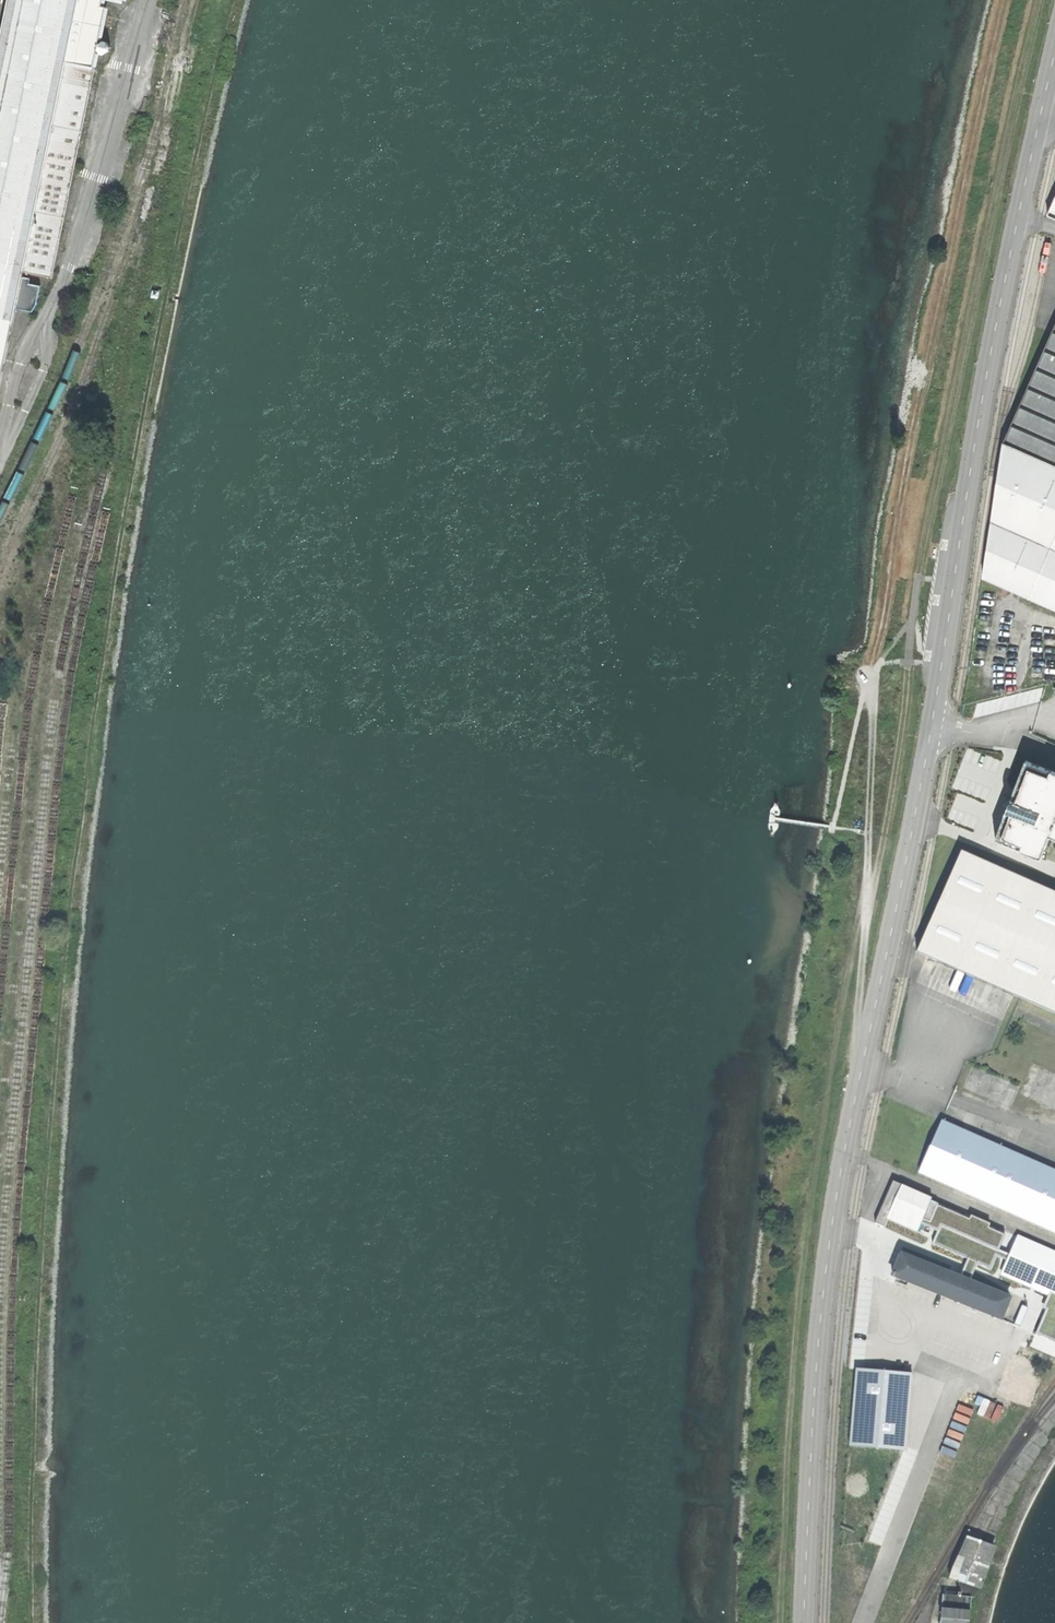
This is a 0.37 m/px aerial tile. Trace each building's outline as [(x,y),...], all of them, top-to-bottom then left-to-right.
[(16,308),(32,311),(35,307),(39,286),(26,283),(28,278),(22,277),(23,273),(50,278),(98,48),(100,53),(105,53),(110,50),(110,46),(107,42),(103,40),(99,43),(106,7),(101,5),(102,0),(9,0),(0,43),(0,395),(16,308)] [(151,301),(160,302),(161,291),(153,290),(151,301)] [(1004,441),(1054,463),(1054,325),(1004,441)] [(986,575),(1054,605),(1054,463),(1004,441),(986,575)] [(994,836),(1041,855),(1051,831),(1054,833),(1054,767),(1026,756),(994,836)] [(962,849),(918,949),(1054,1010),(1054,890),(962,849)] [(990,1199),(1011,1149),(942,1119),(920,1169),(990,1199)] [(1011,1149),(990,1199),(1054,1228),(1054,1168),(1011,1149)] [(885,1180),(874,1205),(892,1213),(889,1220),(918,1233),(921,1226),(927,1229),(938,1203),(885,1180)] [(1002,1271),(1054,1295),(1054,1250),(1019,1234),(1002,1271)] [(956,1273),(901,1250),(893,1271),(1000,1316),(1009,1295),(970,1278),(971,1276),(957,1270),(956,1273)] [(1054,1326),(1038,1320),(1030,1339),(1045,1345),(1054,1326)] [(852,1369),(849,1446),(909,1448),(912,1372),(852,1369)] [(996,1546),(969,1536),(953,1578),(980,1588),(996,1546)] [(939,1622),(968,1622),(971,1595),(961,1594),(962,1589),(957,1589),(957,1594),(942,1592),(939,1622)]
